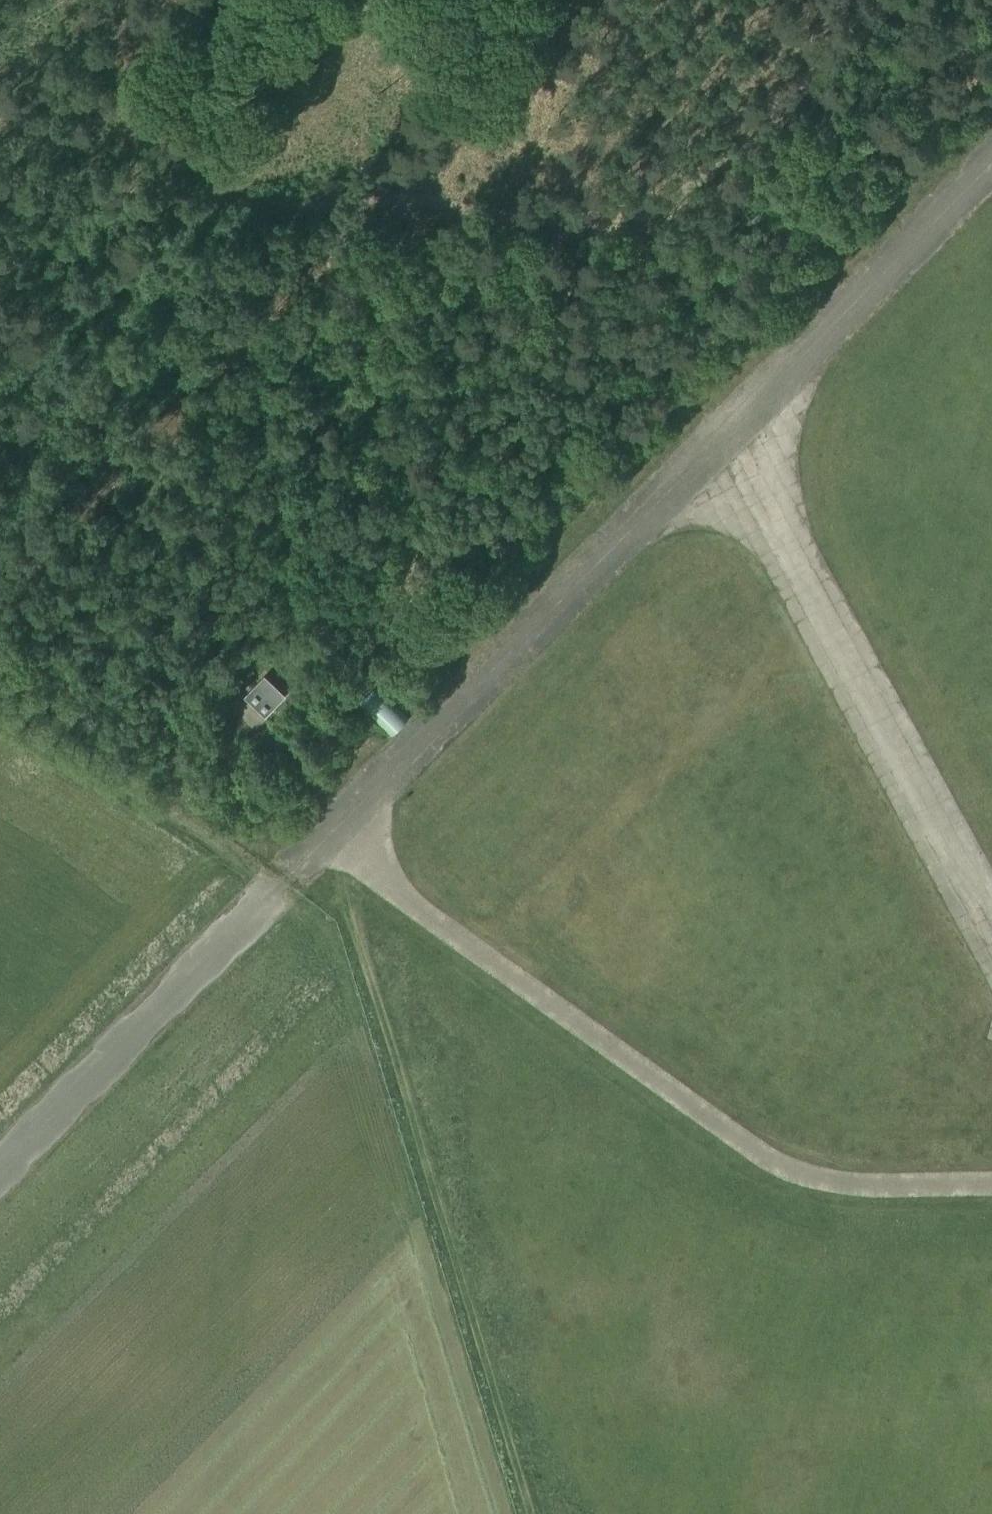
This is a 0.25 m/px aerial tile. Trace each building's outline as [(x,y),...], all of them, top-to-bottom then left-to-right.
[(286,694),(265,674),(245,695),(266,714),(286,694)] [(391,735),(409,717),(377,685),(359,702),(391,735)]
